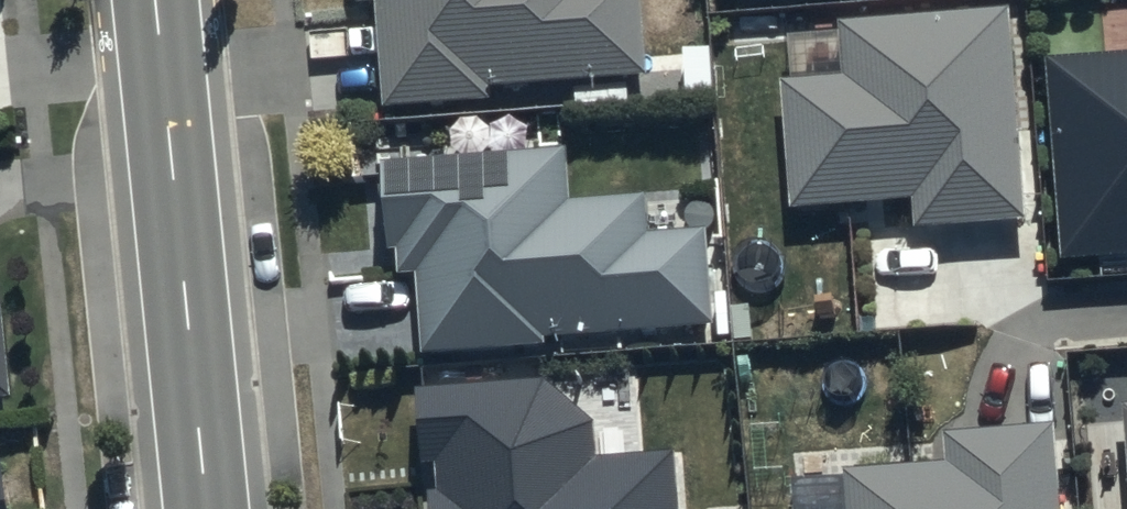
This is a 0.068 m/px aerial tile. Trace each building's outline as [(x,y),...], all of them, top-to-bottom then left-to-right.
[(384,105),(494,98),(493,85),(649,75),(644,0),(377,0),(384,105)] [(1025,217),(1009,4),(838,17),(842,72),(781,77),(791,205),(914,196),(916,225),(1025,217)] [(1045,55),(1059,259),(1126,254),(1126,50),(1045,55)] [(566,145),(381,157),(386,245),(399,244),(400,268),(419,267),(425,353),(546,345),(545,337),(715,326),(709,226),(649,230),(646,192),(570,197),(566,145)] [(10,395),(0,294),(0,396),(10,395)] [(418,388),(427,508),(679,508),(675,450),(596,455),(594,420),(544,378),(418,388)] [(1054,420),(940,430),(943,462),(847,470),(850,508),(1062,508),(1054,420)] [(4,446),(0,446),(0,508),(15,508),(4,446)]
